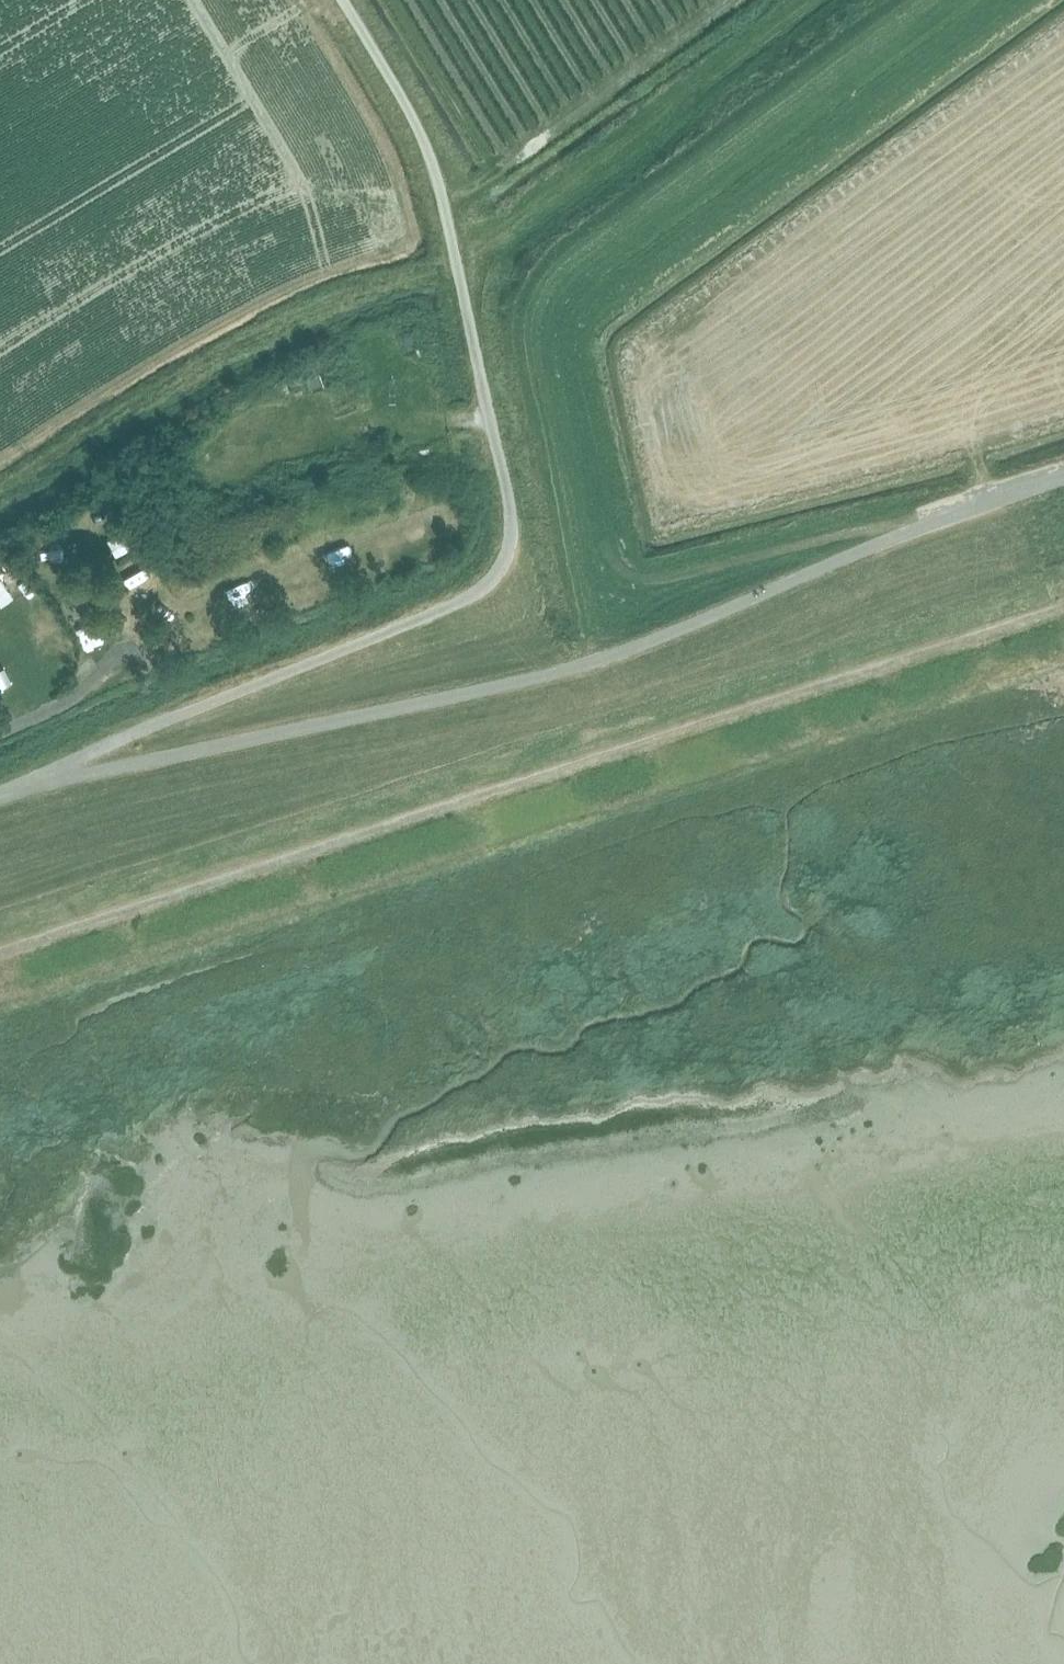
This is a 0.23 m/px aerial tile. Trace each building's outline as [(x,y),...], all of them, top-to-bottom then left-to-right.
[(324,379),(338,372),(331,357),(317,364),(324,379)] [(104,536),(120,529),(112,509),(95,516),(104,536)]
